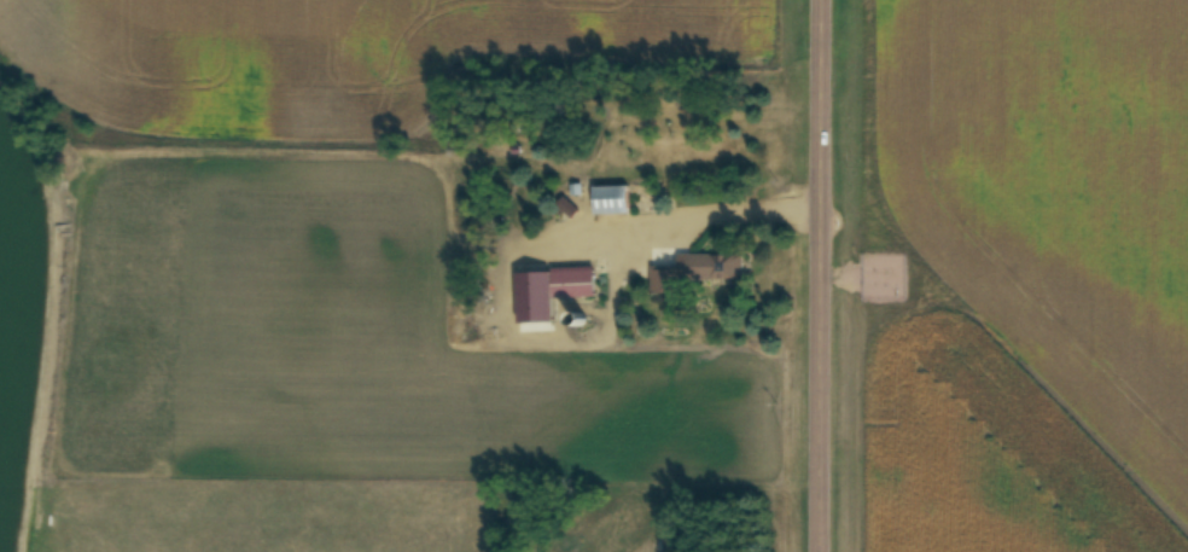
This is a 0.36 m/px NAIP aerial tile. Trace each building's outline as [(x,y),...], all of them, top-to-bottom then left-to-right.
[(594,187),(594,215),(631,215),(631,187),(594,187)] [(742,281),(742,255),(690,255),(690,281),(742,281)] [(519,271),(520,322),(556,321),(555,298),(597,297),(596,269),(519,271)]
